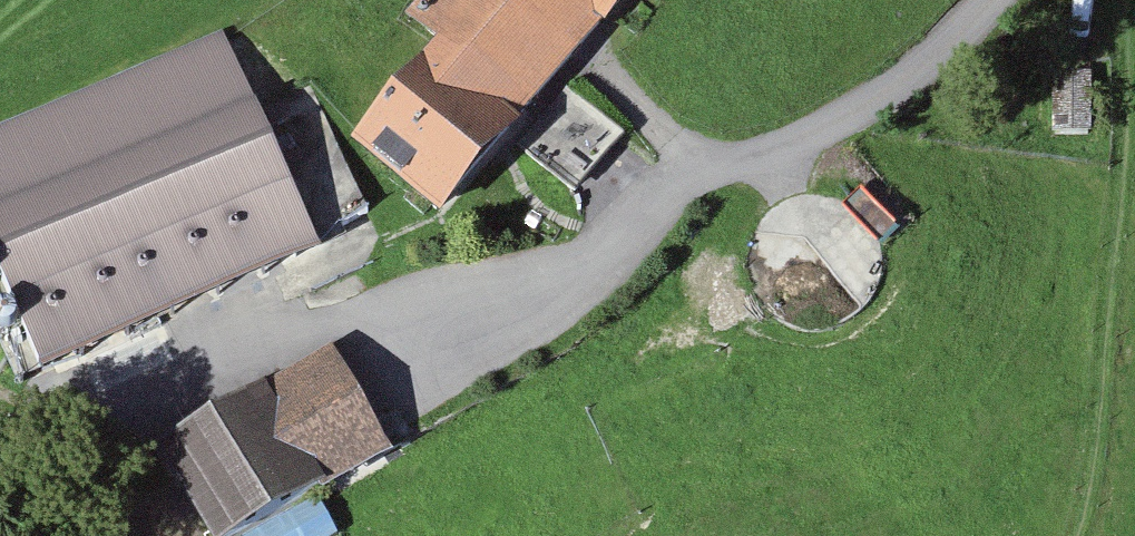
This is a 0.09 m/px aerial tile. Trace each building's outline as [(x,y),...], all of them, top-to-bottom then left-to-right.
[(398,29),(429,57),(512,131),(630,0),(425,0),(398,29)] [(214,48),(0,138),(0,344),(15,379),(303,257),(214,48)] [(512,131),(429,57),(336,164),(419,236),(512,131)] [(621,143),(569,99),(516,162),(569,206),(621,143)] [(133,455),(174,535),(226,535),(305,496),(288,464),(359,428),(324,358),(133,455)] [(345,530),(323,492),(246,535),(334,535),(345,530)]
